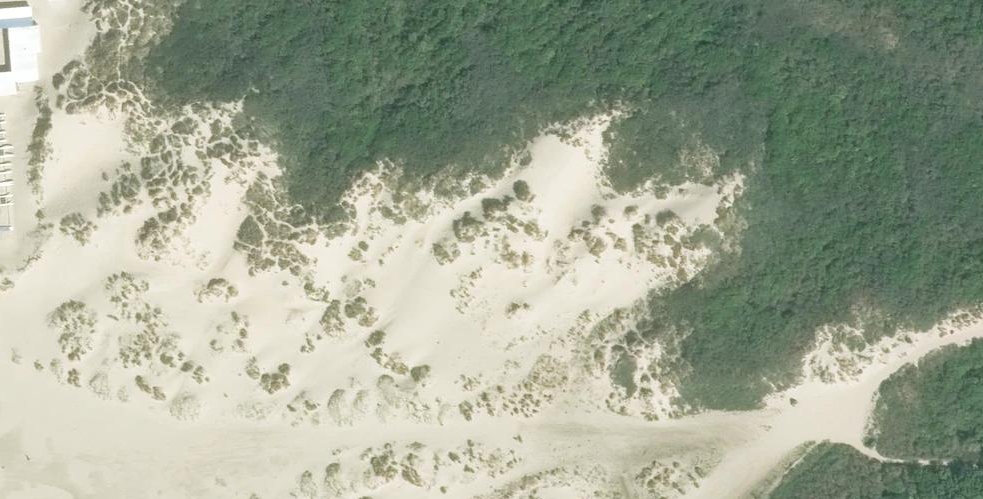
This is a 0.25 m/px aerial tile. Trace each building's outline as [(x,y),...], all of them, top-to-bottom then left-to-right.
[(68,36),(63,0),(50,0),(44,1),(50,39),(68,36)] [(0,8),(0,28),(8,27),(11,71),(0,72),(0,95),(14,93),(15,93),(14,80),(36,79),(33,50),(39,49),(37,25),(31,25),(31,16),(30,5),(0,8)]
